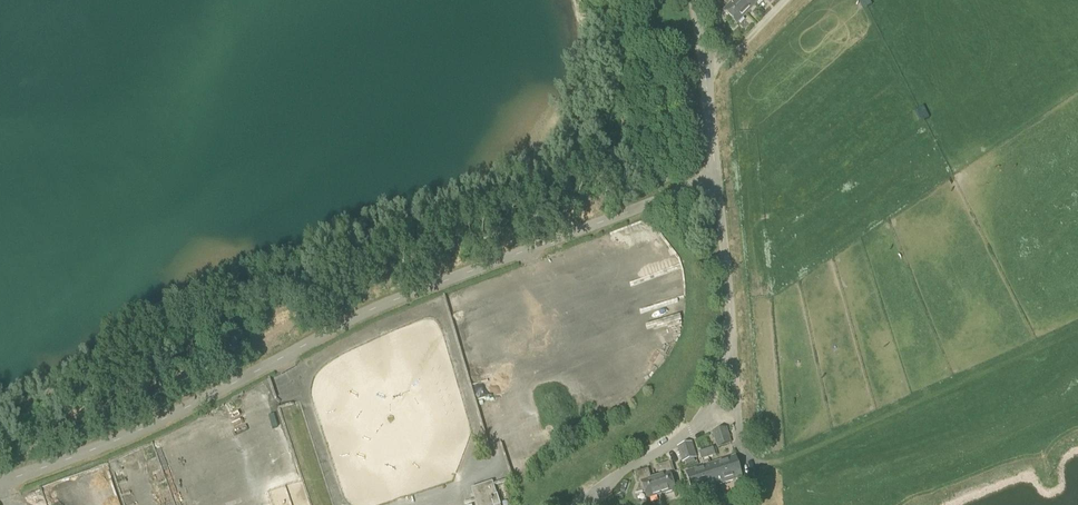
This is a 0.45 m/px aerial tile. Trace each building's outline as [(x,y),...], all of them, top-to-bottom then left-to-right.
[(755,0),(735,0),(735,1),(748,14),(758,4),(755,0)] [(748,14),(735,1),(724,12),(738,25),(748,14)] [(192,339),(185,341),(190,356),(197,354),(192,339)] [(728,428),(713,433),(718,448),(733,444),(728,428)] [(511,439),(504,440),(511,475),(518,474),(511,439)] [(678,447),(683,463),(698,458),(693,443),(678,447)] [(707,451),(709,459),(717,456),(714,449),(707,451)] [(709,459),(707,451),(700,453),(703,461),(709,459)] [(737,457),(712,465),(718,486),(743,478),(737,457)] [(661,477),(657,479),(662,495),(675,491),(673,483),(676,482),(670,463),(658,467),(661,477)] [(718,486),(712,465),(687,473),(694,494),(718,486)] [(662,495),(657,479),(652,480),(649,470),(637,474),(643,492),(645,491),(648,499),(662,495)] [(490,504),(501,504),(494,483),(484,486),(490,504)] [(478,504),(490,504),(484,486),(473,489),(478,504)]
